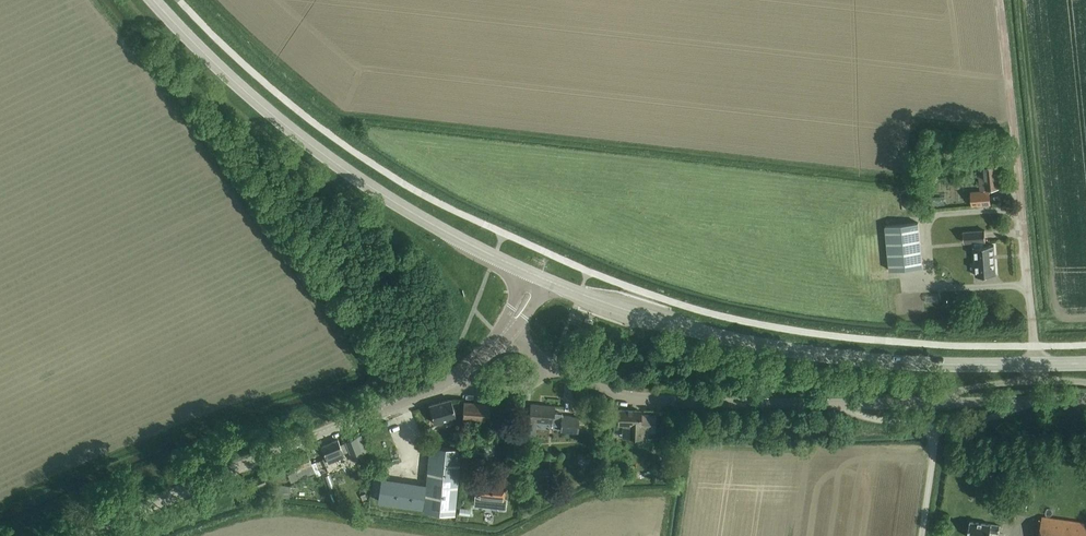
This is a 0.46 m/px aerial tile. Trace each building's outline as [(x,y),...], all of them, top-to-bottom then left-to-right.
[(972,205),(979,204),(990,203),(989,191),(989,188),(998,187),(996,163),(978,165),(980,191),(971,192),(972,205)] [(889,270),(922,267),(918,222),(885,225),(887,243),(881,243),(884,270),(889,269),(889,270)] [(983,245),(983,240),(985,240),(984,229),(963,231),(963,242),(974,241),(974,246),(976,275),(995,274),(993,244),(983,245)] [(946,298),(946,290),(933,290),(933,298),(946,298)] [(434,422),(456,416),(451,398),(429,404),(434,422)] [(489,420),(490,402),(463,400),(462,418),(489,420)] [(530,418),(530,420),(536,420),(553,421),(552,424),(561,425),(562,415),(562,413),(553,412),(554,406),(531,404),(531,405),(530,415),(530,418)] [(614,423),(613,433),(622,433),(622,434),(629,434),(629,435),(639,436),(639,434),(646,435),(647,428),(655,429),(655,426),(655,415),(640,414),(640,410),(639,410),(619,409),(619,420),(619,423),(614,423)] [(577,431),(578,427),(579,416),(562,415),(561,430),(577,431)] [(346,442),(340,444),(342,449),(343,452),(349,450),(352,456),(362,452),(356,436),(346,440),(346,442)] [(329,462),(345,456),(343,452),(342,449),(340,444),(338,439),(322,445),(329,462)] [(455,513),(461,447),(431,445),(427,485),(425,506),(425,510),(455,513)] [(312,462),(307,451),(291,458),(294,467),(287,471),(291,480),(315,470),(316,474),(328,470),(323,458),(312,462)] [(356,478),(363,477),(362,468),(355,469),(356,478)] [(253,487),(266,482),(263,474),(250,480),(253,487)] [(475,495),(474,504),(505,508),(506,498),(504,498),(505,482),(497,481),(497,478),(488,477),(488,480),(479,480),(478,495),(475,495)] [(427,485),(383,478),(379,499),(425,506),(427,485)] [(277,483),(275,493),(289,495),(290,485),(277,483)] [(1042,516),(1039,535),(1085,535),(1085,522),(1042,516)] [(999,525),(970,521),(968,535),(969,535),(989,535),(990,531),(998,532),(999,525)]
